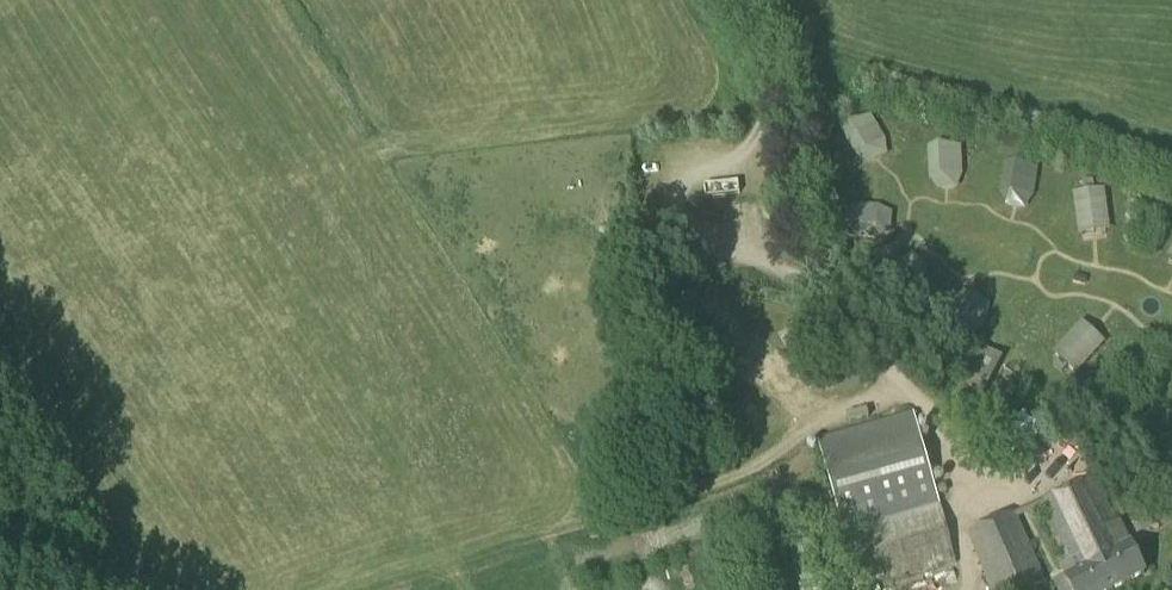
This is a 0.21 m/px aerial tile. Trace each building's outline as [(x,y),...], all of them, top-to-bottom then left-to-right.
[(975,406),(1001,359),(980,348),(954,395),(975,406)] [(992,401),(972,430),(992,444),(1012,415),(992,401)] [(862,585),(954,559),(913,412),(820,438),(862,585)] [(1114,589),(1116,589),(1148,574),(1133,544),(1128,546),(1096,481),(1068,492),(1114,589)] [(946,485),(936,488),(939,497),(949,494),(946,485)] [(1068,492),(1040,504),(1069,565),(1062,569),(1065,576),(1053,581),(1057,589),(1114,589),(1068,492)] [(1047,585),(1015,512),(966,534),(990,589),(1035,589),(1047,585)]
